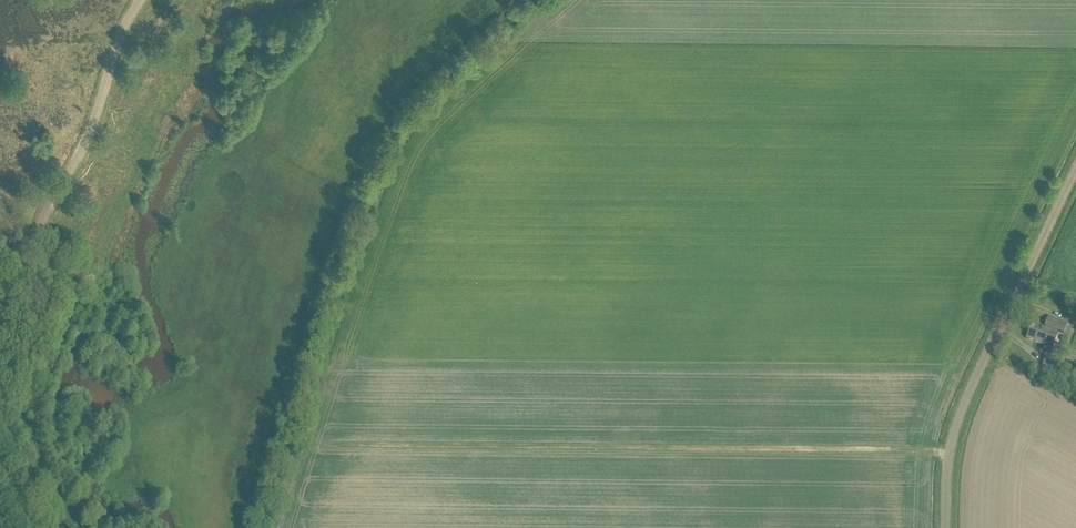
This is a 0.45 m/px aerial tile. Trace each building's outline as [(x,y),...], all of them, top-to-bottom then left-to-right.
[(1031,326),(1026,339),(1045,346),(1044,348),(1053,351),(1059,334),(1040,328),(1040,329),(1031,326)] [(1057,371),(1060,362),(1046,357),(1043,366),(1057,371)]
